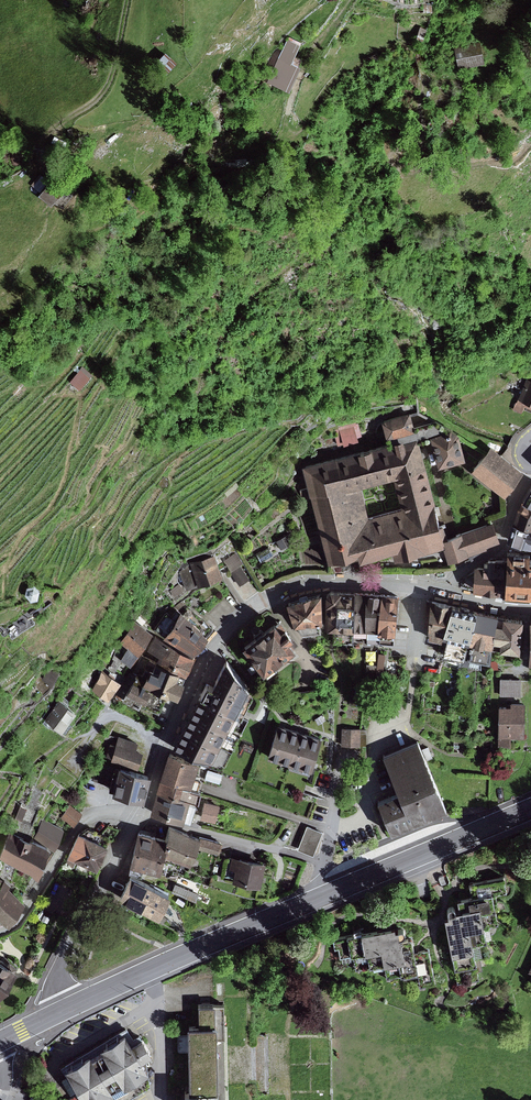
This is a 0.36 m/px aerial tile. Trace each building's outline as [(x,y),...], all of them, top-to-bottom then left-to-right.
[(303,43),(290,36),(265,78),(284,90),(298,67),(291,63),(303,43)] [(479,41),(455,44),(459,67),(483,63),(479,41)] [(49,183),(40,194),(52,203),(61,192),(49,183)] [(83,387),(94,373),(84,365),(73,379),(83,387)] [(112,368),(105,378),(116,386),(123,377),(112,368)] [(530,406),(530,384),(520,400),(514,398),(512,406),(520,408),(521,403),(530,406)] [(411,410),(382,416),(386,432),(394,430),(414,425),(411,410)] [(414,425),(394,430),(395,437),(417,431),(419,436),(427,434),(431,432),(431,429),(446,426),(438,420),(414,425)] [(356,423),(339,430),(344,441),(359,436),(358,434),(362,432),(358,424),(356,425),(356,423)] [(446,426),(431,429),(431,432),(438,459),(466,452),(459,429),(451,424),(446,426)] [(442,534),(444,534),(419,436),(417,431),(395,437),(303,461),(310,489),(340,482),(358,550),(360,556),(393,547),(395,554),(444,541),(442,534)] [(523,468),(491,443),(473,466),(505,491),(523,468)] [(340,482),(310,489),(328,557),(330,557),(358,550),(340,482)] [(518,508),(530,513),(530,502),(523,498),(518,508)] [(516,522),(530,527),(530,513),(518,508),(514,521),(516,522)] [(461,528),(469,550),(486,544),(486,542),(500,537),(493,517),(483,521),(461,528)] [(510,539),(516,522),(514,521),(512,520),(507,538),(510,539)] [(510,539),(530,547),(530,527),(516,522),(510,539)] [(444,534),(442,534),(444,541),(448,556),(469,550),(461,528),(451,531),(444,534)] [(289,531),(277,539),(282,547),(294,540),(289,531)] [(505,591),(530,593),(530,555),(529,555),(529,548),(508,546),(507,557),(505,591)] [(269,547),(257,554),(261,561),(273,553),(269,547)] [(358,550),(330,557),(332,565),(347,561),(360,558),(360,556),(358,550)] [(236,551),(225,558),(231,569),(243,562),(236,551)] [(191,566),(180,571),(187,587),(223,573),(216,555),(211,557),(209,554),(190,562),(191,566)] [(483,563),(474,562),(474,587),(505,591),(507,557),(495,557),(495,555),(488,555),(488,560),(483,560),(483,563)] [(241,566),(232,573),(240,584),(249,577),(241,566)] [(27,585),(25,593),(31,597),(38,595),(39,588),(33,583),(27,585)] [(330,586),(326,591),(325,601),(325,625),(334,625),(332,642),(352,642),(353,634),(355,608),(356,588),(341,588),(341,586),(330,586)] [(322,588),(287,598),(294,621),(303,634),(321,631),(321,619),(322,618),(322,588)] [(368,589),(356,588),(355,608),(353,634),(367,635),(366,598),(368,598),(368,589)] [(380,589),(368,589),(368,598),(366,598),(367,635),(367,642),(379,643),(379,630),(378,630),(380,589)] [(398,590),(380,589),(378,630),(379,630),(379,643),(394,643),(398,590)] [(443,632),(452,600),(427,596),(424,624),(429,624),(428,630),(430,630),(429,636),(442,639),(443,632)] [(174,607),(156,624),(194,650),(214,626),(182,600),(174,607)] [(477,606),(452,600),(443,632),(448,633),(443,650),(463,656),(464,654),(477,606)] [(498,611),(477,606),(464,654),(466,655),(461,665),(478,670),(481,658),(490,660),(491,645),(498,611)] [(524,615),(498,611),(491,645),(520,648),(524,615)] [(276,616),(243,641),(264,668),(296,644),(290,637),(294,634),(286,623),(282,625),(276,616)] [(152,628),(133,618),(106,667),(114,671),(122,658),(131,663),(152,628)] [(194,654),(157,634),(150,648),(159,653),(156,658),(187,669),(194,654)] [(385,653),(379,652),(376,672),(383,673),(385,653)] [(156,658),(149,655),(142,654),(131,675),(152,683),(178,693),(187,669),(156,658)] [(253,689),(226,655),(213,681),(207,678),(174,742),(212,757),(235,710),(241,713),(253,689)] [(375,675),(376,664),(367,663),(365,674),(375,675)] [(49,668),(43,680),(52,684),(61,668),(49,668)] [(103,670),(90,689),(106,700),(119,681),(103,670)] [(152,683),(131,675),(118,700),(125,704),(128,698),(159,712),(167,695),(149,687),(152,683)] [(521,677),(500,677),(500,695),(520,695),(521,677)] [(60,696),(45,716),(46,717),(42,722),(49,727),(53,722),(65,730),(71,721),(67,718),(75,707),(60,696)] [(511,703),(499,703),(499,735),(510,735),(525,735),(526,701),(511,701),(511,703)] [(300,728),(278,722),(268,755),(290,762),(300,728)] [(342,727),(341,744),(365,746),(366,728),(342,727)] [(322,735),(300,728),(290,762),(288,768),(310,775),(322,735)] [(112,755),(118,736),(112,734),(106,734),(101,751),(112,755)] [(138,740),(119,734),(118,736),(112,755),(111,758),(128,762),(139,762),(143,749),(136,746),(138,740)] [(510,735),(499,735),(498,744),(510,744),(510,735)] [(447,806),(418,738),(383,753),(398,788),(378,797),(392,829),(447,806)] [(220,748),(215,762),(223,765),(228,750),(220,748)] [(159,776),(163,777),(194,787),(197,778),(193,777),(199,760),(169,750),(159,776)] [(59,761),(50,774),(69,789),(79,776),(59,761)] [(112,787),(118,766),(114,765),(113,766),(100,762),(95,779),(110,784),(109,787),(112,787)] [(150,770),(119,762),(118,766),(112,787),(112,788),(143,795),(150,770)] [(194,787),(163,777),(160,786),(193,797),(199,798),(201,789),(194,787)] [(193,797),(160,786),(157,786),(150,810),(192,821),(197,803),(192,801),(193,797)] [(220,804),(203,800),(199,817),(217,820),(220,804)] [(27,807),(17,803),(12,814),(22,818),(27,807)] [(68,803),(61,816),(74,823),(81,810),(68,803)] [(42,820),(36,834),(57,842),(64,827),(45,820),(42,820)] [(322,831),(307,825),(298,848),(313,855),(322,831)] [(109,839),(78,826),(64,855),(99,871),(110,848),(108,847),(110,842),(109,839)] [(194,839),(161,828),(156,839),(154,855),(182,867),(190,850),(194,839)] [(49,841),(9,830),(1,857),(38,870),(49,841)] [(156,839),(131,833),(122,865),(151,875),(154,855),(156,839)] [(217,846),(194,839),(190,850),(212,857),(217,846)] [(260,867),(227,860),(224,870),(228,871),(226,883),(255,890),(260,867)] [(450,914),(446,915),(457,983),(479,979),(470,927),(484,925),(481,906),(490,905),(488,893),(507,890),(504,875),(468,881),(471,895),(457,897),(459,908),(456,909),(454,905),(452,905),(449,905),(448,907),(450,914)] [(164,896),(127,876),(114,901),(151,921),(164,896)] [(5,880),(0,888),(0,915),(10,921),(25,896),(9,885),(10,883),(5,880)] [(197,894),(172,884),(169,893),(193,903),(197,894)] [(395,924),(332,936),(334,948),(338,947),(340,957),(353,954),(356,969),(382,964),(385,979),(402,976),(403,980),(418,977),(419,986),(436,983),(429,948),(415,950),(412,936),(401,938),(400,935),(402,934),(404,933),(405,932),(405,928),(403,926),(401,926),(395,927),(395,924)] [(0,954),(0,992),(17,966),(0,954)] [(217,1038),(225,1037),(224,1002),(199,1003),(198,1021),(189,1022),(189,1032),(179,1033),(178,1034),(178,1048),(180,1049),(190,1050),(190,1087),(185,1087),(186,1099),(217,1099),(217,1038)] [(61,1066),(80,1098),(83,1099),(123,1099),(150,1083),(148,1067),(146,1058),(152,1055),(140,1036),(133,1039),(125,1026),(61,1066)]
